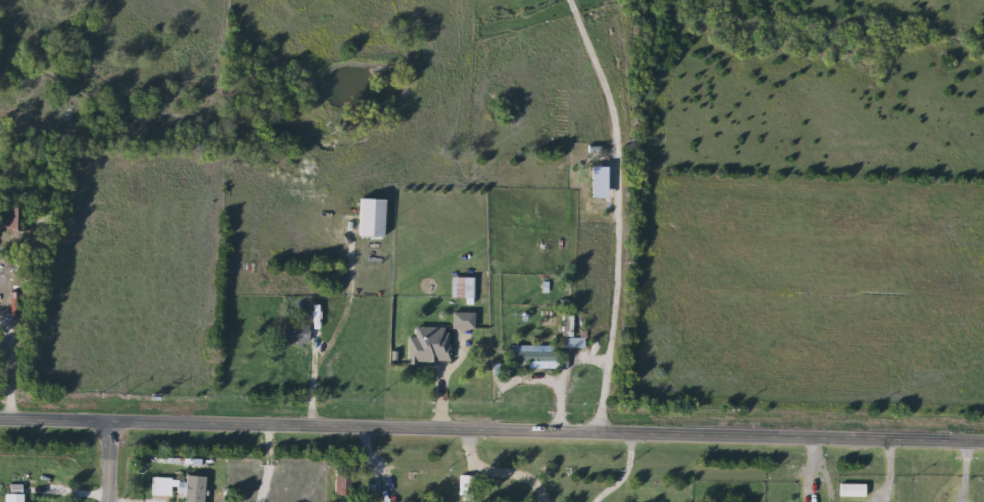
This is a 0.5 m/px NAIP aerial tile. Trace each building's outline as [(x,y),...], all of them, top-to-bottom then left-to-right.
[(585,203),(585,159),(596,159),(596,169),(601,169),(601,181),(596,181),(596,203),(585,203)] [(382,198),(382,236),(354,236),(354,198),(382,198)] [(470,277),(470,298),(449,298),(449,277),(470,277)] [(470,314),(470,328),(450,328),(450,314),(470,314)] [(277,344),(277,324),(307,324),(307,344),(277,344)] [(447,362),(407,363),(406,336),(412,335),(412,327),(446,327),(447,362)] [(581,339),(581,347),(563,347),(563,339),(581,339)] [(554,362),(508,362),(508,346),(531,346),(531,353),(554,353),(554,362)] [(334,494),(334,476),(348,476),(348,494),(334,494)] [(21,494),(21,501),(1,501),(1,494),(21,494)]
